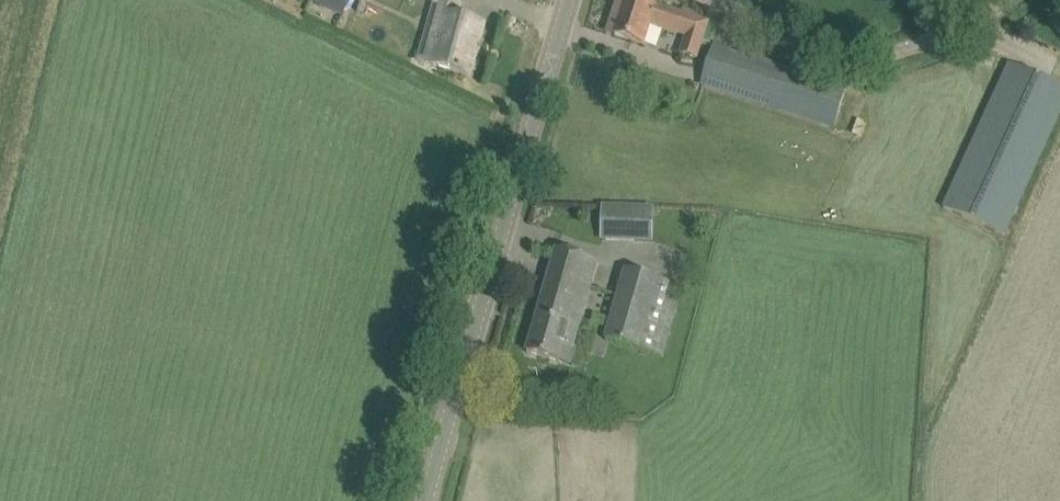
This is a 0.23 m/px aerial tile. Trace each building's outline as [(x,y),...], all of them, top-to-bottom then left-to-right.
[(330,11),(335,0),(307,0),(330,11)] [(433,64),(432,66),(468,76),(482,27),(454,19),(458,6),(436,0),(419,61),(433,64)] [(614,35),(635,41),(642,45),(648,24),(686,35),(681,52),(697,57),(708,22),(693,18),(694,13),(684,10),(682,14),(655,5),(654,8),(630,0),(618,0),(612,19),(619,21),(614,35)] [(704,83),(836,127),(839,108),(846,88),(714,45),(707,66),(704,83)] [(1004,236),(1059,113),(1059,88),(1010,65),(944,208),(1004,236)] [(601,239),(651,242),(653,210),(603,208),(601,239)] [(527,353),(560,363),(566,345),(573,347),(598,261),(557,249),(527,353)] [(627,346),(641,350),(641,349),(662,356),(682,287),(647,276),(626,270),(606,339),(627,346)]
